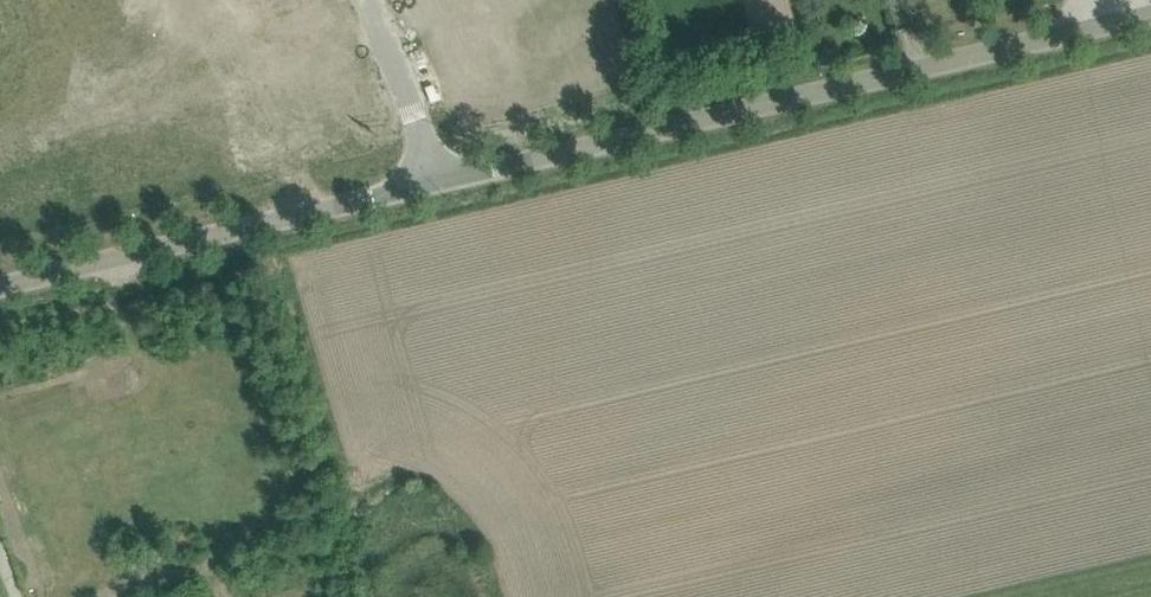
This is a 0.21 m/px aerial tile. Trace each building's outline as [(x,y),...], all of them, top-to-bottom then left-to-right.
[(958,1),(961,10),(973,6),(971,0),(960,0),(958,1)] [(0,456),(0,476),(1,480),(17,475),(9,453),(0,456)]
